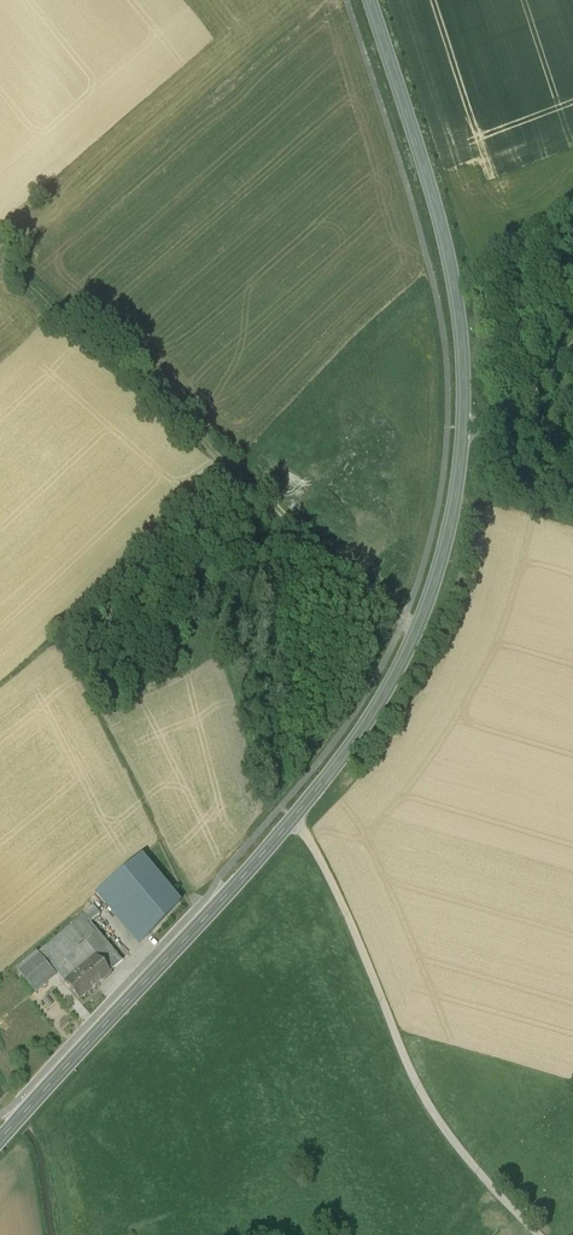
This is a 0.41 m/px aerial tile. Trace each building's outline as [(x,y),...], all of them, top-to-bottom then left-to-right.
[(138,947),(180,903),(142,857),(96,895),(138,947)] [(92,908),(17,971),(35,992),(55,975),(63,983),(79,1002),(110,975),(109,972),(131,954),(92,908)]
